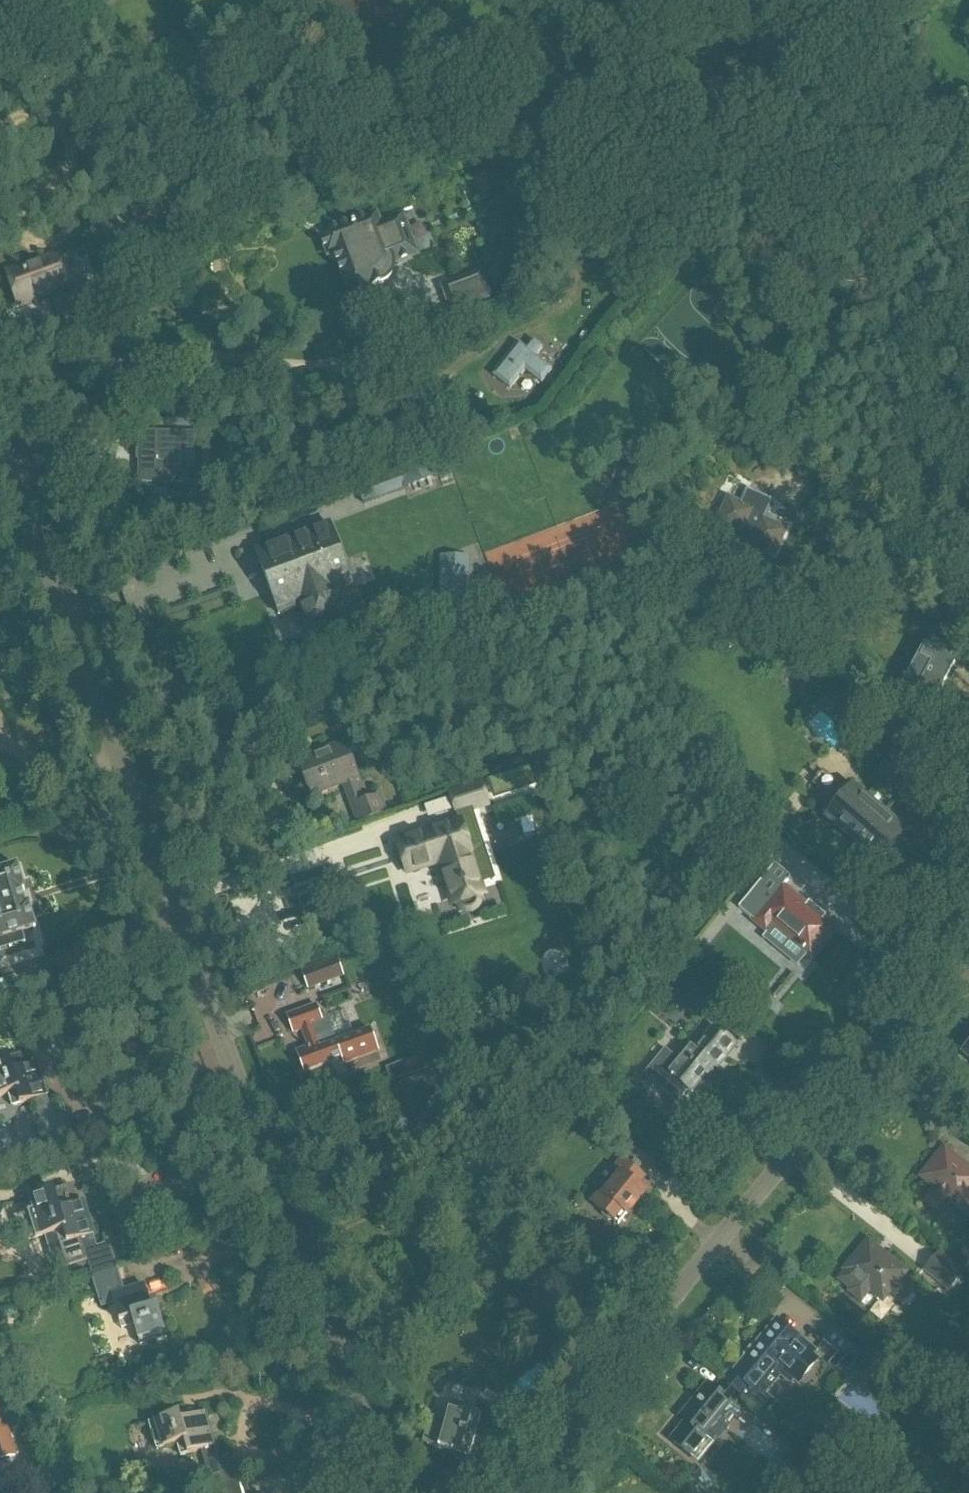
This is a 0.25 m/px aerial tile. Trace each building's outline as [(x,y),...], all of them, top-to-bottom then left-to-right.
[(350,299),(376,289),(385,286),(387,285),(389,283),(391,282),(393,279),(396,275),(397,271),(398,266),(422,257),(405,212),(382,221),(379,211),(319,234),(328,260),(335,258),(350,299)] [(60,252),(4,269),(18,309),(54,297),(55,299),(70,293),(69,291),(73,289),(60,252)] [(454,314),(478,305),(492,300),(482,274),(444,288),(454,314)] [(102,316),(91,286),(70,293),(55,299),(51,300),(62,330),(102,316)] [(537,358),(544,349),(535,342),(528,350),(519,344),(494,376),(512,390),(526,371),(543,384),(554,371),(537,358)] [(168,422),(204,423),(205,405),(168,404),(168,422)] [(184,433),(140,432),(138,483),(238,486),(239,458),(207,457),(205,458),(206,437),(184,436),(184,433)] [(399,469),(400,471),(358,487),(365,504),(406,488),(406,490),(440,477),(432,457),(399,469)] [(728,497),(719,516),(733,522),(727,532),(749,543),(748,546),(761,553),(763,549),(775,555),(786,529),(775,524),(777,520),(765,515),(771,501),(747,490),(741,503),(728,497)] [(805,525),(819,530),(822,522),(808,517),(805,525)] [(342,561),(338,550),(328,524),(255,551),(280,617),(300,610),(309,636),(342,624),(347,637),(369,628),(355,588),(352,589),(342,561)] [(438,633),(468,633),(470,557),(440,556),(438,633)] [(933,707),(956,664),(949,660),(959,643),(935,629),(925,648),(902,690),(933,707)] [(347,743),(317,754),(299,761),(313,796),(345,785),(360,825),(360,823),(388,813),(382,797),(369,802),(347,743)] [(892,796),(919,765),(899,748),(872,779),(878,784),(864,801),(859,797),(862,793),(847,780),(822,810),(861,843),(858,846),(863,850),(866,847),(869,849),(869,856),(874,860),(881,859),(885,855),(884,848),(899,831),(886,820),(889,818),(880,810),(890,799),(886,796),(889,793),(892,796)] [(496,796),(536,784),(531,767),(491,780),(496,796)] [(461,822),(422,835),(398,842),(400,846),(399,850),(398,854),(399,859),(401,862),(404,865),(407,868),(408,872),(440,862),(454,905),(461,903),(464,906),(467,908),(472,908),(475,906),(477,902),(477,898),(484,895),(470,852),(471,852),(464,831),(477,827),(472,811),(489,805),(482,782),(450,793),(458,816),(465,813),(467,822),(462,824),(461,822)] [(775,865),(739,909),(751,919),(749,922),(766,936),(764,939),(797,968),(808,955),(811,956),(820,945),(834,929),(797,898),(783,887),(791,878),(775,865)] [(7,937),(10,947),(26,942),(23,932),(37,928),(30,904),(26,905),(22,891),(25,889),(19,866),(4,870),(4,867),(0,868),(0,939),(7,937)] [(855,917),(865,926),(874,915),(864,906),(855,917)] [(310,989),(336,979),(335,976),(343,973),(338,960),(304,972),(310,989)] [(686,976),(679,970),(665,987),(679,999),(678,1000),(697,1015),(714,994),(688,973),(686,976)] [(346,1066),(371,1057),(381,1054),(372,1029),(338,1042),(328,1015),(322,1017),(318,1005),(288,1016),(294,1035),(303,1032),(308,1047),(297,1051),(306,1074),(343,1060),(346,1066)] [(743,1019),(733,1033),(744,1041),(754,1028),(743,1019)] [(716,1070),(736,1046),(715,1029),(697,1052),(690,1046),(679,1061),(670,1054),(660,1067),(693,1093),(702,1082),(700,1080),(705,1073),(709,1076),(715,1069),(716,1070)] [(61,1133),(70,1130),(63,1105),(50,1108),(37,1064),(21,1068),(17,1055),(0,1061),(0,1097),(9,1094),(13,1107),(33,1101),(36,1112),(33,1113),(41,1139),(61,1133)] [(395,1080),(410,1075),(406,1062),(390,1068),(395,1080)] [(389,1089),(393,1098),(396,1109),(410,1103),(417,1121),(453,1108),(439,1070),(403,1083),(403,1084),(389,1089)] [(944,1149),(922,1178),(934,1188),(928,1195),(941,1205),(947,1198),(959,1208),(961,1205),(968,1212),(968,1169),(944,1149)] [(638,1203),(645,1193),(637,1187),(644,1178),(621,1160),(614,1171),(618,1174),(609,1186),(613,1188),(606,1197),(602,1195),(594,1206),(620,1226),(625,1219),(628,1221),(641,1205),(638,1203)] [(46,1236),(52,1254),(57,1271),(87,1261),(91,1276),(118,1268),(109,1242),(97,1246),(84,1201),(68,1206),(62,1188),(31,1197),(35,1210),(14,1217),(22,1243),(46,1236)] [(912,1292),(899,1282),(906,1273),(868,1243),(846,1271),(838,1281),(848,1290),(847,1292),(861,1304),(871,1291),(884,1301),(891,1292),(904,1303),(912,1292)] [(923,1271),(948,1292),(965,1272),(940,1251),(923,1271)] [(118,1268),(91,1276),(101,1309),(114,1305),(122,1330),(134,1327),(140,1347),(167,1338),(156,1300),(150,1302),(145,1286),(125,1292),(118,1268)] [(730,1371),(723,1381),(742,1396),(766,1415),(776,1403),(766,1395),(782,1375),(792,1383),(817,1352),(778,1320),(735,1374),(730,1371)] [(839,1325),(825,1342),(840,1354),(831,1365),(844,1375),(853,1364),(854,1365),(868,1348),(839,1325)] [(735,1406),(742,1396),(723,1381),(715,1390),(709,1384),(681,1418),(688,1423),(674,1441),(699,1462),(714,1444),(703,1435),(730,1402),(735,1406)] [(424,1445),(454,1453),(454,1455),(458,1460),(465,1462),(471,1460),(476,1439),(489,1442),(497,1410),(480,1406),(477,1418),(450,1411),(447,1420),(432,1416),(424,1445)] [(16,1458),(2,1408),(0,1408),(0,1463),(16,1458)] [(212,1487),(238,1480),(231,1455),(218,1459),(205,1414),(189,1418),(187,1412),(150,1423),(158,1450),(178,1444),(181,1457),(201,1451),(212,1487)] [(809,1492),(820,1477),(798,1459),(790,1460),(785,1465),(786,1473),(809,1492)] [(212,1487),(214,1492),(242,1492),(238,1480),(212,1487)]
